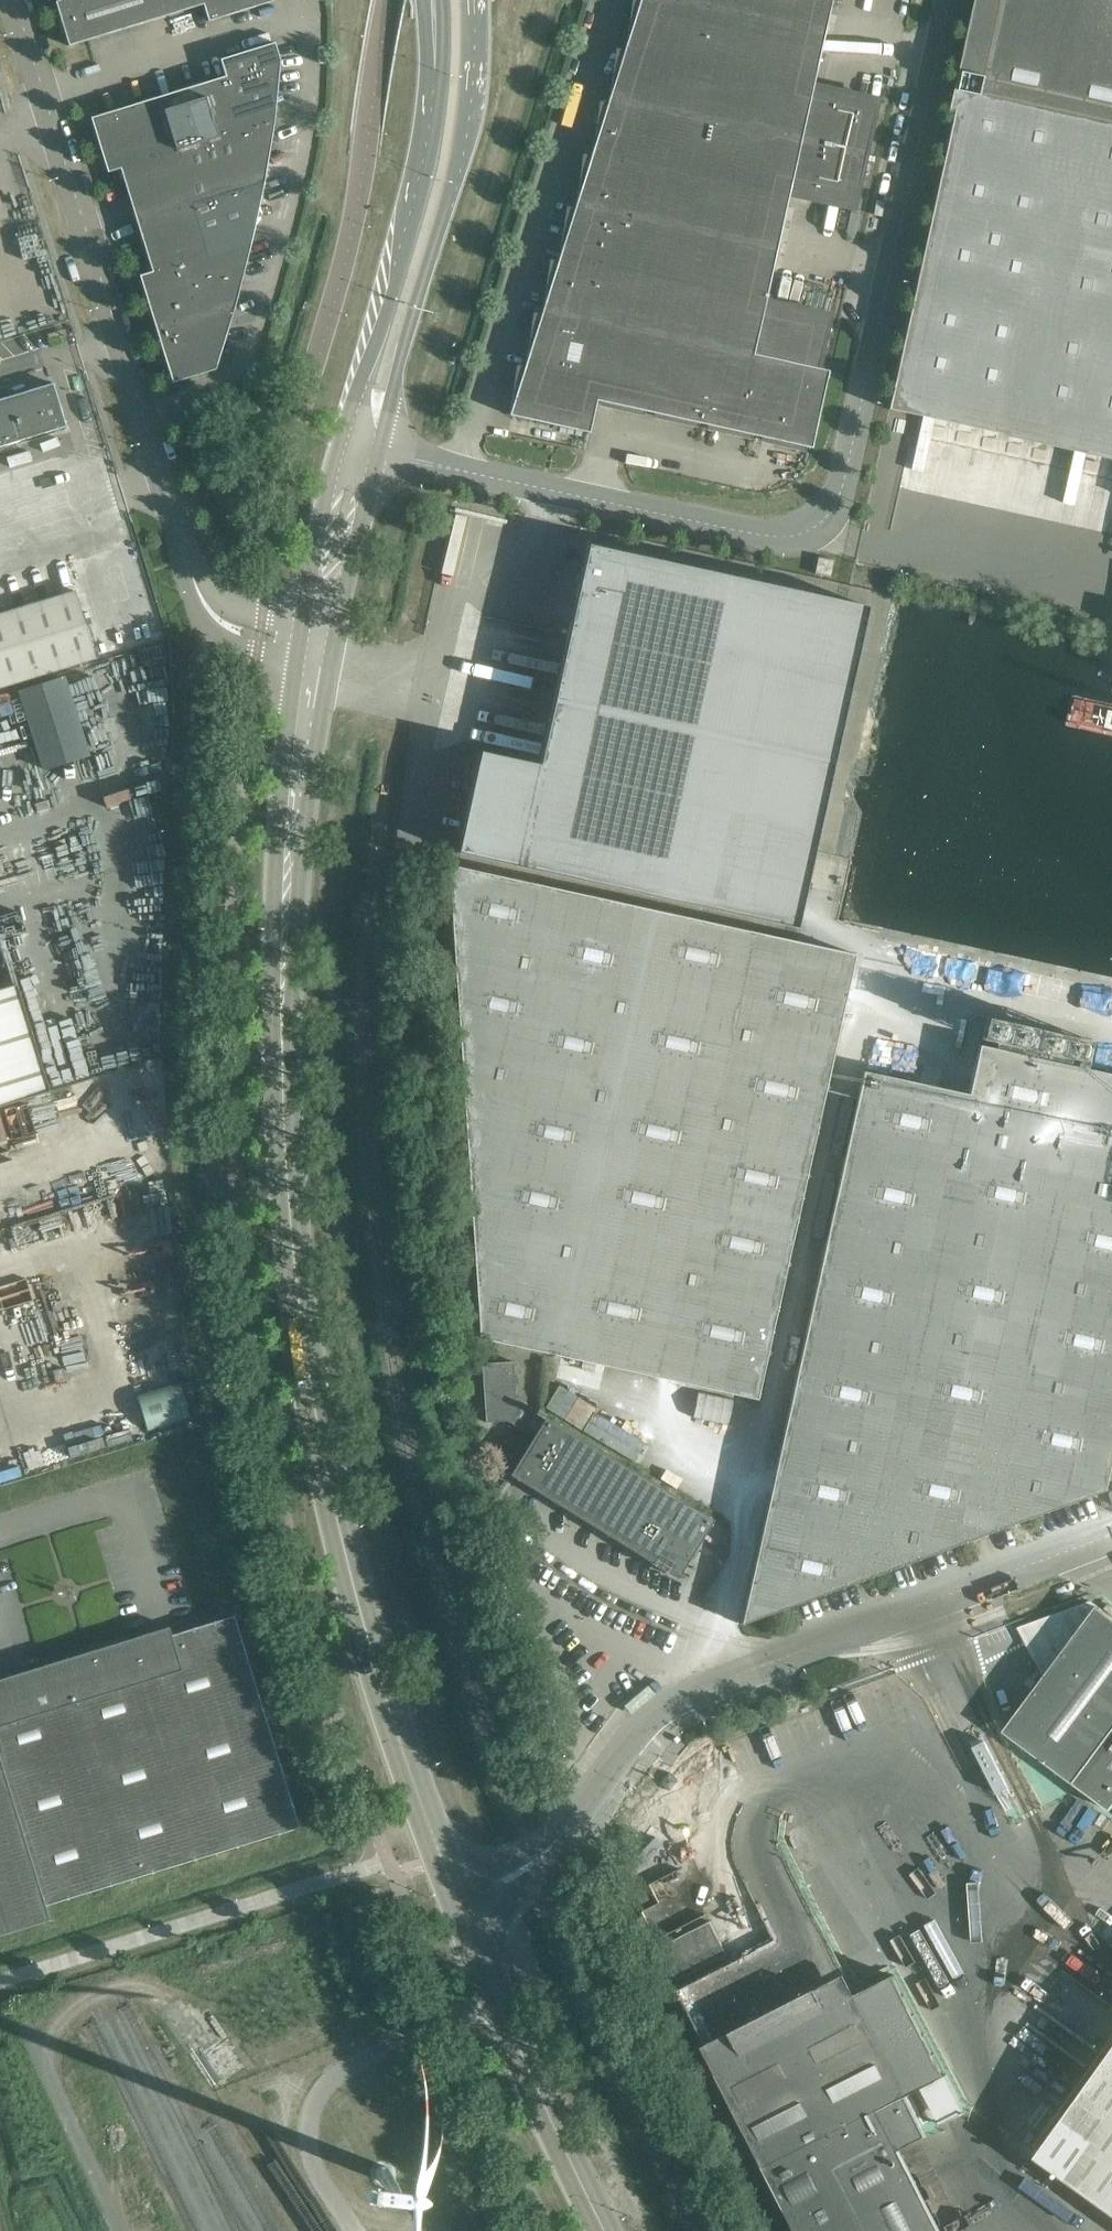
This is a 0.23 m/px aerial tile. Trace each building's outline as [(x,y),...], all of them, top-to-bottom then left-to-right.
[(146,0),(61,0),(55,2),(69,46),(90,39),(132,27),(131,26),(152,20),(146,0)] [(202,0),(146,0),(152,20),(172,14),(203,4),(202,0)] [(203,4),(208,21),(272,2),(273,1),(273,0),(202,0),(203,4)] [(626,44),(700,61),(712,7),(679,0),(632,0),(627,40),(628,40),(626,44)] [(712,7),(735,12),(737,0),(679,0),(712,7)] [(735,12),(825,32),(827,24),(828,18),(832,0),(737,0),(735,12)] [(970,40),(964,66),(960,86),(1111,120),(1111,0),(979,0),(970,40)] [(825,32),(735,12),(712,7),(700,61),(688,114),(866,154),(878,100),(831,88),(830,93),(821,91),(812,89),(816,75),(822,47),(823,39),(825,32)] [(275,120),(280,62),(280,61),(275,42),(220,59),(225,76),(203,83),(220,136),(274,119),(275,120)] [(611,93),(610,96),(675,111),(688,114),(700,61),(626,44),(625,50),(616,49),(610,93),(611,93)] [(220,136),(203,83),(173,93),(174,99),(189,146),(220,136)] [(960,86),(953,116),(902,347),(888,409),(890,409),(891,407),(904,410),(915,413),(917,408),(918,408),(932,411),(955,416),(979,422),(1006,427),(1031,433),(1057,439),(1087,445),(1111,451),(1111,120),(960,86)] [(189,146),(174,99),(173,93),(106,113),(91,118),(108,172),(120,168),(120,167),(189,146)] [(594,146),(593,150),(663,165),(675,111),(610,96),(608,103),(599,101),(594,146)] [(853,209),(866,154),(688,114),(675,111),(663,165),(651,220),(778,247),(779,241),(781,233),(787,205),(790,191),(799,192),(807,194),(806,198),(853,209)] [(265,181),(269,157),(275,120),(274,119),(220,136),(189,146),(205,198),(264,180),(265,181)] [(205,198),(189,146),(120,167),(120,168),(128,193),(136,220),(205,198)] [(578,199),(576,203),(637,216),(651,220),(663,165),(593,150),(591,155),(583,154),(577,198),(578,199)] [(257,219),(264,183),(265,181),(264,180),(205,198),(221,251),(251,242),(251,243),(257,219)] [(221,251),(205,198),(136,220),(145,247),(152,271),(152,273),(221,251)] [(561,251),(560,255),(625,270),(637,216),(576,203),(575,208),(566,207),(560,251),(561,251)] [(778,247),(651,220),(637,216),(625,270),(614,323),(668,335),(722,347),(775,359),(818,368),(830,315),(783,304),(782,308),(773,306),(765,304),(768,290),(774,262),(776,254),(778,247)] [(235,305),(242,281),(251,243),(251,242),(221,251),(152,273),(152,271),(139,275),(156,329),(235,305)] [(544,304),(543,307),(614,323),(625,270),(560,255),(558,261),(550,260),(544,304)] [(216,368),(223,343),(235,306),(235,305),(156,329),(173,383),(215,369),(216,369),(216,368)] [(528,357),(526,361),(602,378),(614,323),(543,307),(541,314),(533,312),(527,356),(528,357)] [(602,378),(597,401),(600,401),(599,406),(643,416),(644,411),(651,412),(668,335),(614,323),(602,378)] [(668,335),(651,412),(654,413),(653,418),(697,428),(698,423),(704,424),(722,347),(668,335)] [(722,347),(704,424),(708,425),(707,430),(751,440),(752,435),(758,436),(775,359),(722,347)] [(775,359),(758,436),(762,437),(760,442),(805,452),(806,447),(811,448),(812,448),(829,371),(818,368),(775,359)] [(511,410),(509,415),(516,416),(590,433),(597,401),(602,378),(526,361),(525,367),(516,365),(511,410)] [(66,426),(53,383),(0,400),(0,446),(66,426)] [(11,396),(8,386),(0,388),(0,399),(11,396)] [(0,448),(0,475),(74,453),(66,428),(0,448)] [(869,606),(847,601),(610,548),(609,551),(590,547),(585,566),(583,575),(581,585),(579,584),(576,598),(577,598),(576,604),(578,604),(576,613),(573,622),(571,622),(568,634),(567,635),(564,651),(560,670),(556,690),(551,711),(546,732),(542,751),(540,762),(539,763),(480,750),(457,853),(797,928),(798,929),(815,851),(838,742),(864,624),(869,606)] [(831,573),(834,560),(818,557),(816,569),(831,573)] [(573,583),(581,585),(583,575),(585,566),(577,564),(573,583)] [(75,590),(0,613),(0,688),(96,658),(75,590)] [(757,1399),(855,954),(794,940),(448,864),(478,1318),(479,1337),(757,1399)] [(17,984),(0,989),(0,1105),(49,1090),(17,984)] [(998,1029),(995,1030),(992,1031),(990,1034),(989,1037),(989,1039),(990,1042),(993,1044),(996,1046),(1000,1045),(1002,1044),(1003,1043),(1005,1041),(1005,1038),(1005,1035),(1004,1033),(1002,1031),(1000,1030),(998,1029)] [(1024,1035),(1021,1035),(1017,1037),(1016,1039),(1015,1043),(1015,1045),(1016,1047),(1018,1050),(1021,1051),(1025,1051),(1027,1050),(1029,1049),(1030,1047),(1031,1044),(1030,1040),(1029,1038),(1028,1037),(1026,1036),(1024,1035)] [(1052,1041),(1049,1041),(1045,1043),(1044,1045),(1043,1049),(1043,1051),(1044,1053),(1046,1056),(1049,1057),(1053,1057),(1055,1056),(1057,1055),(1058,1053),(1059,1050),(1058,1046),(1057,1044),(1056,1043),(1054,1041),(1052,1041)] [(1014,1523),(1027,1518),(1075,1501),(1092,1494),(1104,1489),(1111,1453),(1111,1074),(979,1045),(969,1094),(863,1071),(741,1624),(780,1609),(875,1574),(891,1569),(953,1546),(972,1539),(1014,1523)] [(1076,1047),(1073,1047),(1070,1048),(1068,1051),(1067,1054),(1067,1057),(1068,1059),(1070,1061),(1074,1063),(1077,1063),(1079,1062),(1081,1060),(1082,1058),(1083,1055),(1083,1052),(1082,1050),(1080,1048),(1078,1047),(1076,1047)] [(147,1068),(94,1084),(98,1096),(85,1100),(92,1120),(104,1117),(110,1138),(163,1122),(147,1068)] [(714,1519),(547,1416),(546,1416),(545,1415),(546,1413),(538,1408),(537,1410),(516,1397),(513,1361),(482,1363),(486,1422),(508,1420),(534,1436),(511,1474),(678,1577),(691,1557),(693,1553),(695,1549),(714,1519)] [(183,1389),(137,1402),(146,1435),(192,1423),(183,1389)] [(1028,1522),(1027,1518),(1014,1523),(1015,1526),(1021,1524),(1028,1522)] [(697,1561),(691,1557),(678,1577),(675,1581),(687,1589),(697,1561)] [(1097,1606),(1004,1731),(1079,1786),(1111,1810),(1111,1809),(1111,1617),(1097,1606)] [(234,1615),(199,1626),(178,1632),(172,1634),(169,1626),(141,1634),(143,1642),(88,1659),(0,1686),(0,1934),(50,1919),(46,1905),(300,1827),(234,1615)] [(0,1678),(0,1686),(88,1659),(143,1642),(141,1634),(0,1678)] [(996,1752),(983,1756),(1006,1819),(1018,1814),(996,1752)] [(712,1809),(715,1795),(705,1788),(703,1789),(689,1778),(671,1765),(669,1770),(668,1769),(626,1826),(627,1827),(641,1837),(641,1838),(642,1839),(652,1825),(683,1848),(712,1809)] [(816,1915),(788,1860),(745,1882),(757,1905),(738,1915),(714,1927),(728,1955),(730,1959),(795,1926),(816,1915)] [(650,1899),(643,1887),(631,1894),(637,1906),(650,1899)] [(657,1939),(645,1914),(637,1918),(650,1942),(657,1939)] [(900,2150),(928,2135),(923,2124),(938,2116),(942,2125),(966,2112),(947,2074),(946,2074),(894,1974),(856,1994),(816,1915),(795,1926),(730,1959),(674,1987),(798,2230),(941,2230),(900,2150)] [(728,1955),(714,1927),(711,1921),(661,1947),(678,1980),(728,1955)] [(1111,2207),(1111,2053),(1039,2154),(1111,2207)]
